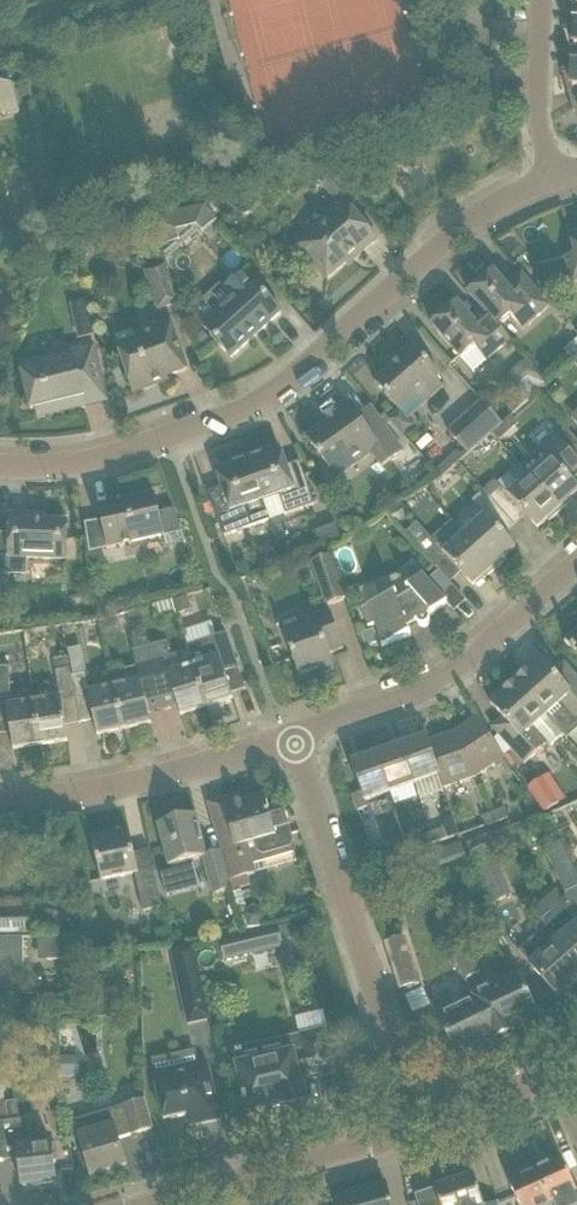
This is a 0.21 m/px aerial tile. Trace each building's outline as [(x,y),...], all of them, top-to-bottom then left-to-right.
[(572,19),(572,20),(575,20),(575,26),(564,29),(569,47),(570,46),(576,46),(576,19),(572,19)] [(570,61),(570,62),(574,62),(573,68),(562,71),(573,112),(575,112),(574,111),(576,112),(576,61),(570,61)] [(6,115),(6,116),(18,113),(10,83),(0,81),(0,113),(6,115)] [(336,198),(350,186),(347,182),(336,170),(322,181),(336,198)] [(377,239),(361,222),(343,202),(296,243),(327,277),(359,249),(362,253),(377,239)] [(202,236),(218,222),(204,204),(152,216),(166,264),(166,266),(168,266),(171,266),(169,258),(198,232),(202,236)] [(570,236),(575,255),(565,258),(572,283),(576,282),(576,234),(570,236)] [(168,266),(166,266),(166,264),(145,270),(157,311),(178,301),(168,266)] [(280,312),(264,294),(243,271),(223,288),(231,298),(201,325),(230,357),(280,312)] [(494,271),(468,293),(482,309),(486,313),(496,325),(498,324),(507,315),(521,331),(550,306),(542,297),(526,279),(512,291),(507,286),(494,271)] [(86,301),(70,305),(74,322),(90,318),(86,301)] [(458,303),(432,325),(448,343),(461,358),(473,373),(488,360),(511,340),(498,324),(496,325),(486,313),(475,323),(471,318),(458,303)] [(137,340),(118,346),(126,369),(134,392),(167,380),(166,376),(187,368),(170,321),(135,334),(137,340)] [(564,348),(572,357),(576,353),(576,337),(564,348)] [(397,361),(375,382),(390,400),(400,410),(389,420),(402,435),(413,425),(406,417),(400,410),(415,398),(420,404),(441,386),(434,377),(438,374),(427,361),(411,343),(395,358),(397,361)] [(108,401),(96,353),(94,344),(25,359),(26,369),(21,370),(30,410),(35,409),(37,418),(108,401)] [(523,405),(546,384),(525,360),(501,381),(523,405)] [(371,434),(357,415),(347,401),(326,416),(329,420),(306,437),(336,478),(370,453),(380,466),(402,449),(384,425),(371,434)] [(510,415),(500,423),(480,401),(446,431),(463,450),(466,454),(491,432),(492,433),(511,415),(510,415)] [(519,465),(529,476),(560,511),(572,500),(570,498),(576,492),(576,486),(569,477),(576,469),(576,440),(570,432),(566,428),(556,437),(541,451),(533,458),(524,461),(519,465)] [(280,447),(248,458),(262,500),(278,495),(285,515),(315,504),(311,493),(303,470),(289,475),(286,465),(280,447)] [(455,451),(434,470),(440,477),(466,454),(463,450),(458,454),(455,451)] [(269,520),(262,500),(248,458),(216,469),(226,497),(212,502),(224,536),(269,520)] [(549,521),(560,511),(529,476),(508,494),(495,479),(483,490),(510,520),(522,510),(537,528),(547,519),(549,521)] [(500,529),(510,520),(483,490),(472,500),(485,515),(464,533),(496,568),(508,558),(506,556),(515,547),(500,529)] [(155,494),(98,507),(103,525),(108,548),(163,536),(166,547),(185,543),(185,544),(186,543),(174,509),(159,513),(155,494)] [(31,514),(10,513),(10,535),(0,534),(0,574),(27,575),(28,558),(66,560),(68,520),(31,519),(31,514)] [(496,568),(464,533),(454,523),(453,521),(432,539),(437,544),(425,555),(434,564),(433,564),(447,580),(448,580),(446,578),(457,568),(473,585),(482,577),(484,579),(496,568)] [(319,544),(340,538),(336,523),(315,530),(319,544)] [(102,549),(90,552),(92,569),(106,566),(102,549)] [(327,605),(346,598),(331,554),(312,560),(327,605)] [(435,591),(447,580),(433,564),(409,587),(401,578),(400,578),(399,577),(397,576),(394,576),(393,576),(392,577),(391,578),(390,579),(389,580),(388,581),(388,582),(388,583),(388,585),(388,586),(389,587),(392,596),(360,608),(366,625),(374,622),(382,646),(409,636),(406,627),(417,622),(417,623),(418,624),(419,625),(421,626),(422,626),(423,626),(425,626),(427,625),(428,624),(429,623),(429,622),(430,621),(430,620),(430,619),(429,617),(446,602),(435,591)] [(107,595),(98,597),(102,615),(120,611),(118,601),(107,595)] [(186,596),(174,600),(178,613),(190,609),(186,596)] [(329,653),(343,648),(330,611),(305,620),(307,626),(285,634),(299,675),(320,667),(322,673),(334,669),(329,653)] [(373,630),(361,634),(366,648),(378,644),(373,630)] [(567,641),(573,648),(572,649),(576,655),(576,632),(567,641)] [(212,637),(187,645),(189,650),(193,665),(207,706),(233,698),(225,673),(238,668),(226,633),(212,637)] [(147,646),(146,646),(144,635),(132,638),(135,649),(133,649),(137,666),(125,669),(128,681),(114,684),(114,686),(124,729),(151,722),(147,708),(162,704),(147,646)] [(189,650),(170,655),(166,640),(147,646),(162,704),(176,700),(180,714),(207,706),(193,665),(189,650)] [(75,697),(74,689),(70,667),(68,654),(53,657),(59,692),(65,691),(67,699),(75,697)] [(560,680),(540,659),(516,680),(546,713),(560,701),(575,719),(576,718),(576,678),(571,671),(560,680)] [(86,671),(83,672),(82,665),(70,667),(74,689),(88,687),(86,671)] [(10,694),(9,666),(0,667),(0,694),(10,694)] [(516,680),(490,703),(502,717),(510,725),(499,735),(512,749),(515,753),(525,764),(548,744),(550,747),(564,734),(546,713),(516,680)] [(124,729),(114,686),(114,684),(89,690),(94,720),(97,735),(124,729)] [(68,740),(65,725),(59,697),(34,700),(41,744),(68,740)] [(13,749),(41,744),(34,700),(7,705),(13,749)] [(505,757),(491,737),(478,717),(454,733),(476,777),(505,757)] [(443,788),(476,777),(454,733),(429,742),(439,776),(443,788)] [(439,776),(429,742),(427,736),(401,745),(415,784),(439,776)] [(390,793),(415,784),(401,745),(377,754),(390,793)] [(367,801),(390,793),(377,754),(351,762),(362,792),(352,795),(358,810),(369,806),(367,801)] [(280,811),(269,814),(264,795),(241,802),(240,796),(222,801),(229,825),(216,829),(230,880),(247,876),(256,873),(247,844),(254,842),(257,852),(263,856),(291,848),(294,841),(286,814),(280,811)] [(505,809),(495,812),(498,823),(508,819),(505,810),(505,809)] [(486,827),(498,823),(495,812),(482,816),(486,827)] [(206,855),(196,814),(158,824),(169,866),(171,865),(172,870),(161,873),(165,891),(194,883),(188,861),(203,857),(213,896),(232,891),(221,851),(206,855)] [(435,843),(458,835),(452,816),(442,820),(445,827),(431,831),(435,843)] [(129,831),(92,838),(97,862),(101,880),(135,873),(138,873),(134,854),(134,852),(129,831)] [(423,847),(435,843),(431,831),(419,835),(423,847)] [(382,862),(410,852),(404,836),(376,846),(382,862)] [(559,841),(547,847),(545,855),(563,893),(576,886),(576,878),(559,841)] [(429,869),(465,857),(461,843),(424,856),(429,869)] [(493,903),(512,895),(490,845),(471,854),(493,903)] [(143,909),(160,905),(154,875),(136,879),(143,909)] [(247,876),(230,880),(233,889),(250,884),(247,876)] [(536,909),(542,930),(576,970),(576,923),(572,917),(564,908),(563,900),(560,901),(557,891),(536,909)] [(492,902),(478,909),(491,937),(505,931),(492,902)] [(23,937),(23,934),(32,934),(32,909),(0,909),(0,938),(23,937)] [(278,925),(219,939),(224,961),(283,946),(278,925)] [(519,951),(542,978),(558,996),(576,979),(576,970),(542,930),(519,951)] [(399,990),(419,984),(404,936),(384,942),(399,990)] [(0,938),(0,975),(24,975),(23,937),(0,938)] [(37,960),(84,959),(83,937),(37,938),(37,960)] [(194,944),(171,949),(187,1024),(211,1019),(199,963),(194,944)] [(472,977),(480,973),(470,950),(454,958),(471,993),(474,999),(493,1039),(493,1040),(513,1031),(511,1028),(536,1015),(517,974),(491,987),(490,985),(479,990),(472,977)] [(472,1000),(457,1007),(451,990),(429,1001),(455,1057),(493,1039),(474,999),(471,993),(469,994),(472,1000)] [(293,1053),(237,1066),(244,1097),(243,1097),(245,1104),(246,1104),(248,1113),(269,1108),(284,1105),(284,1104),(304,1100),(299,1078),(309,1075),(310,1079),(333,1073),(323,1031),(300,1036),(304,1052),(294,1054),(293,1053)] [(219,1119),(214,1095),(207,1064),(153,1075),(163,1119),(188,1113),(189,1117),(200,1115),(201,1123),(219,1119)] [(153,1128),(147,1105),(144,1096),(73,1119),(90,1175),(127,1164),(119,1138),(153,1128)] [(33,1143),(30,1117),(8,1120),(0,1121),(0,1142),(2,1160),(19,1158),(23,1187),(56,1183),(51,1141),(33,1143)] [(536,1170),(550,1203),(551,1204),(576,1204),(576,1190),(572,1180),(562,1158),(536,1170)] [(509,1182),(519,1204),(546,1204),(550,1203),(536,1170),(509,1182)] [(474,1175),(434,1188),(440,1204),(484,1204),(474,1175)] [(385,1183),(337,1196),(340,1204),(391,1204),(385,1183)]
